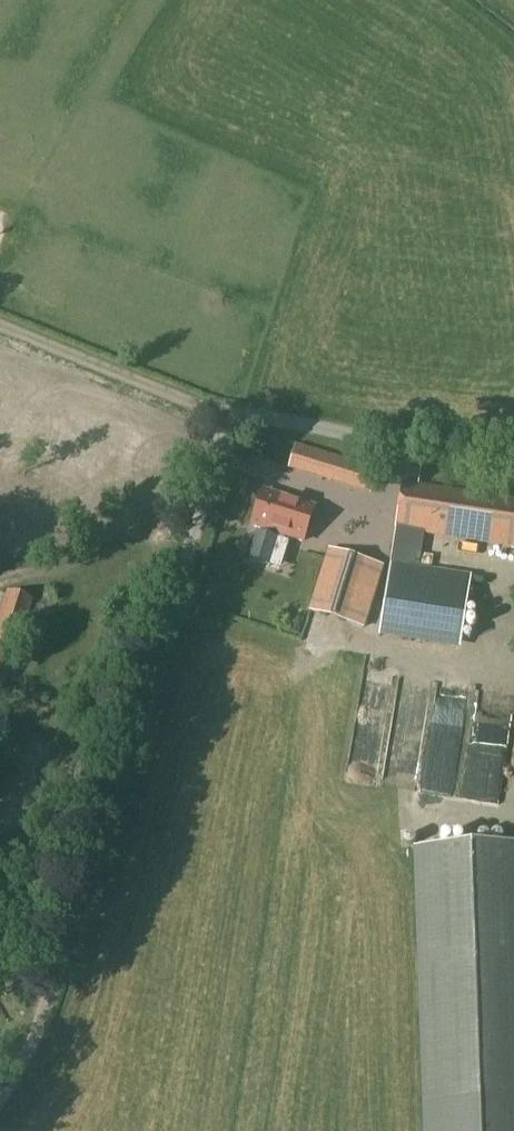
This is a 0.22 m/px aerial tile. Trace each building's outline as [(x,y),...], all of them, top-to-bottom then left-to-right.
[(377,467),(296,444),(290,467),(371,490),(377,467)] [(399,466),(397,481),(403,482),(418,484),(420,469),(399,466)] [(469,575),(419,567),(424,533),(513,546),(513,499),(418,484),(403,482),(381,632),(459,644),(469,575)] [(302,541),(313,507),(264,492),(253,526),(302,541)] [(362,626),(382,566),(333,549),(313,609),(362,626)] [(0,592),(0,683),(6,685),(34,597),(7,588),(5,594),(0,592)] [(492,695),(511,693),(510,682),(491,683),(492,695)] [(485,794),(512,795),(513,749),(513,696),(488,695),(485,794)] [(433,784),(463,788),(469,750),(439,745),(433,784)] [(358,748),(358,778),(386,778),(386,748),(358,748)] [(414,849),(424,1130),(513,1130),(513,846),(414,849)]
